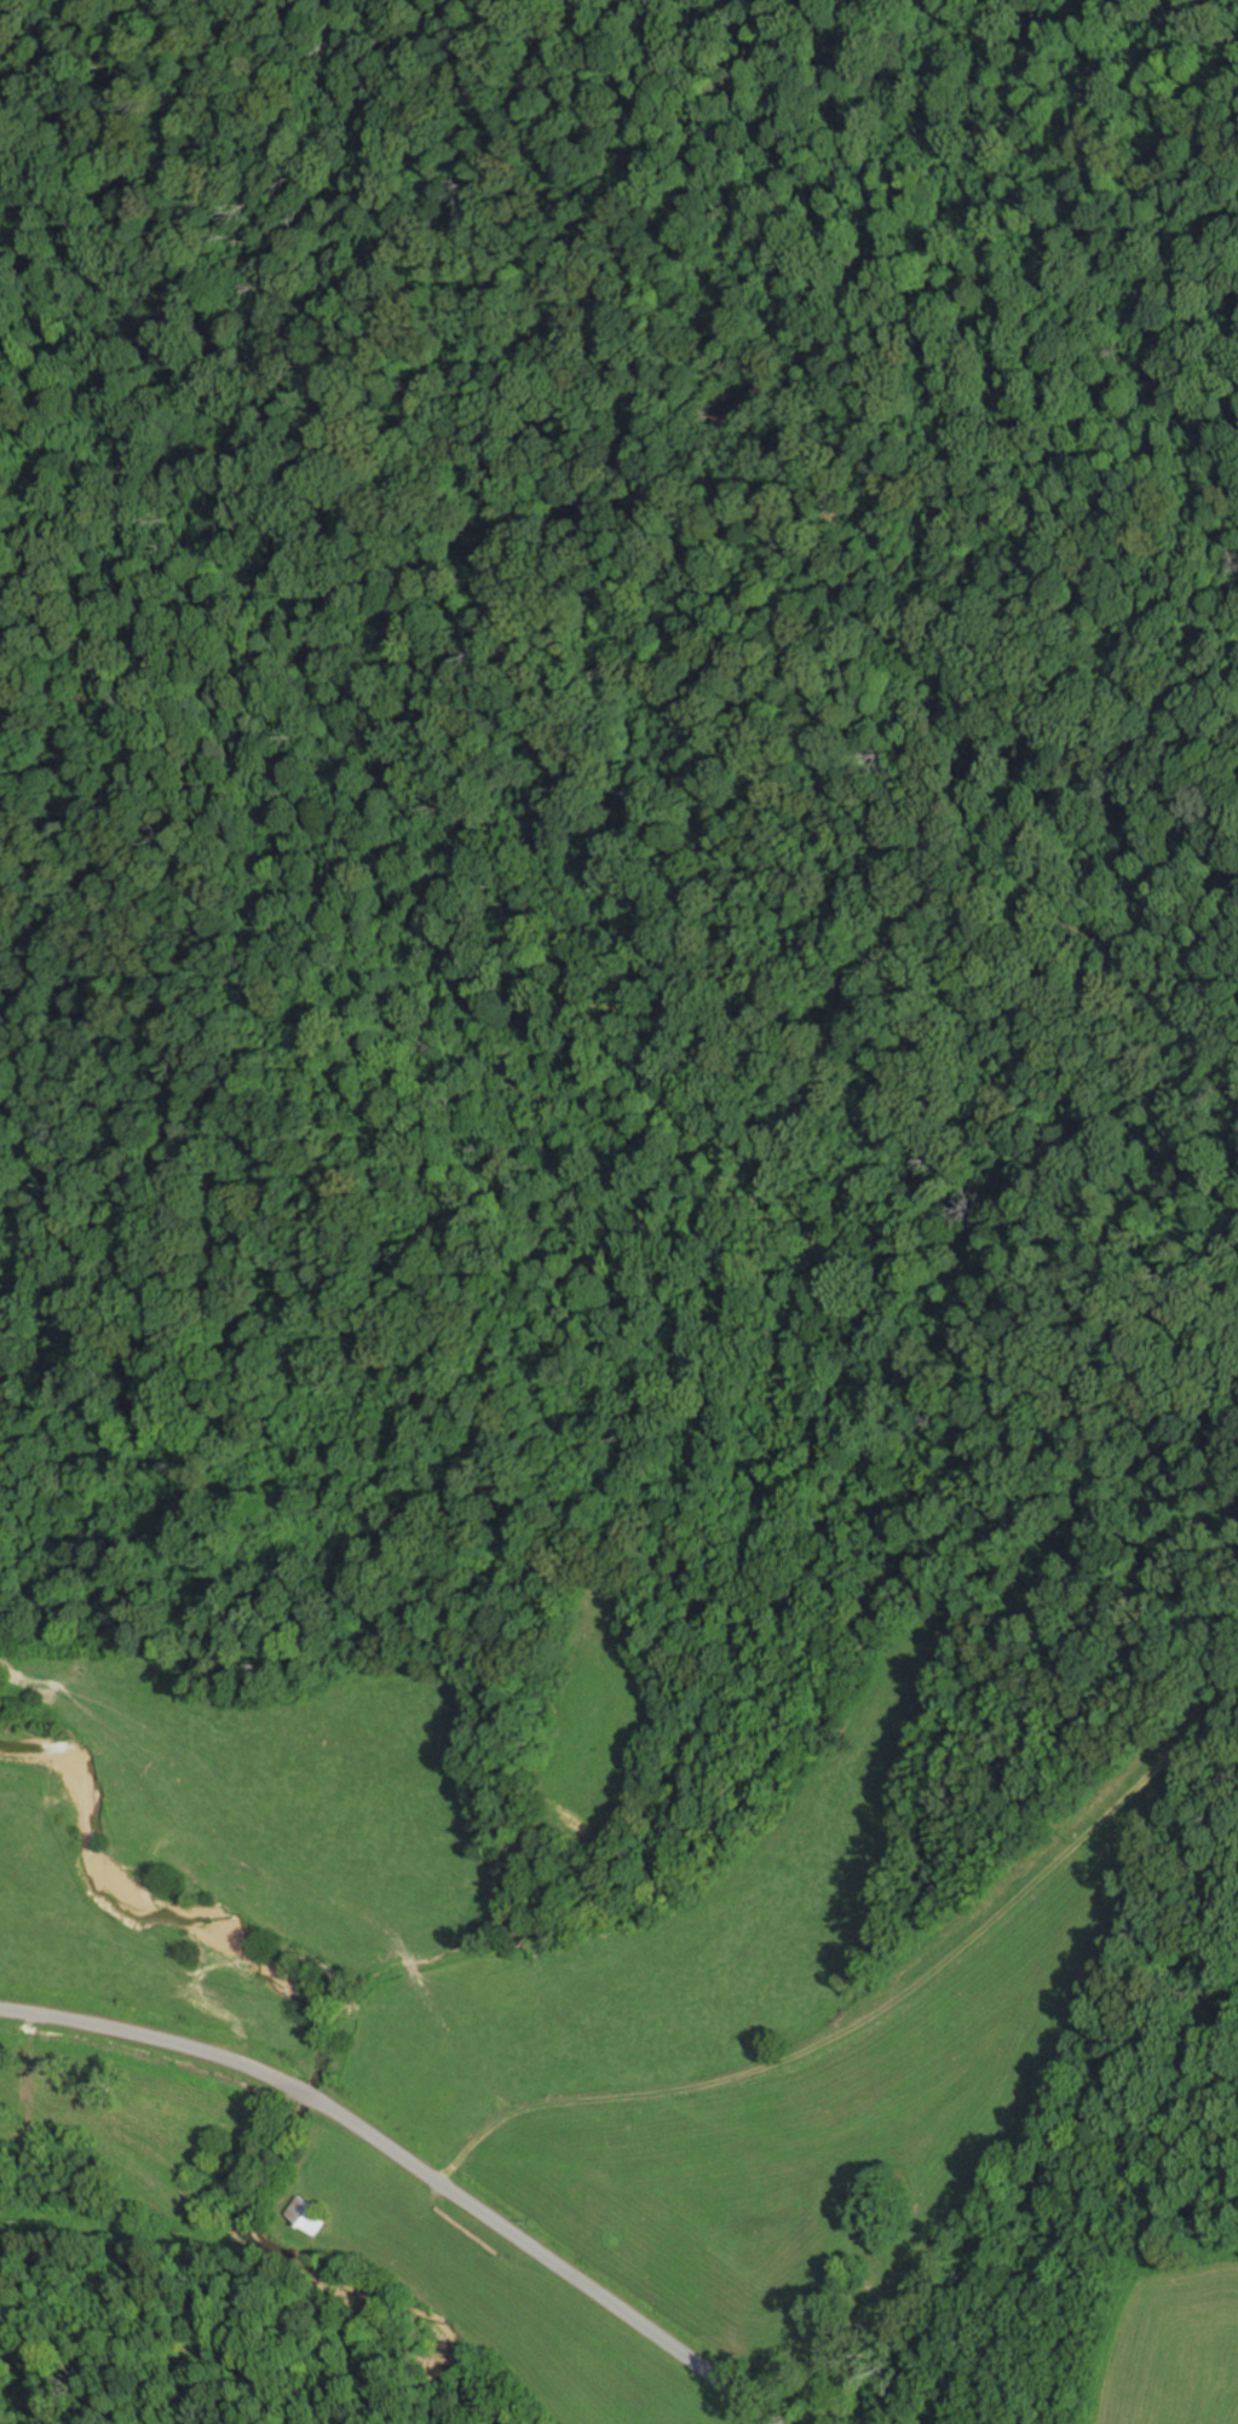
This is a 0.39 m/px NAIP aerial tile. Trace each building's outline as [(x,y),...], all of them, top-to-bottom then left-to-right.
[(284,2213),(313,2237),(329,2219),(299,2195),(284,2213)]
